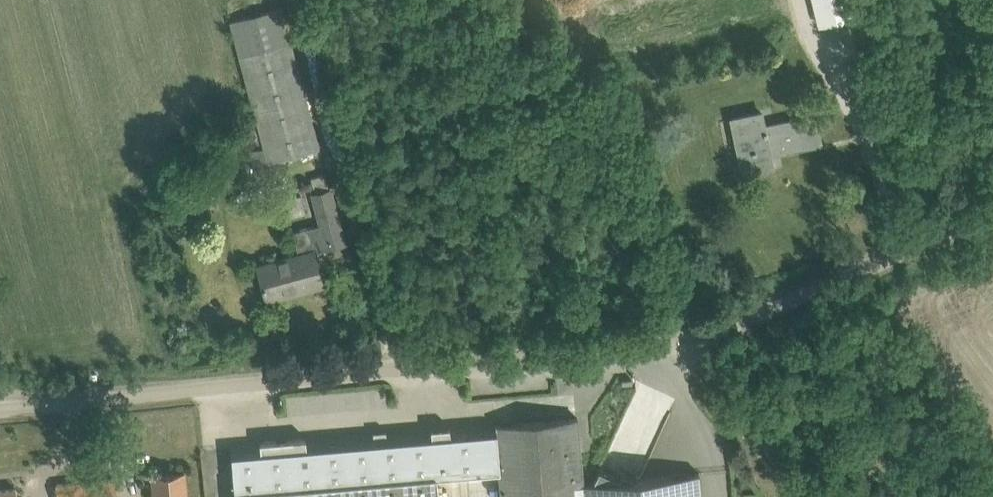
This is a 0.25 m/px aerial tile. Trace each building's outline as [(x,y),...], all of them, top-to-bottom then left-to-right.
[(231,20),(263,141),(264,147),(250,150),(255,174),(284,167),(282,157),(319,147),(283,7),(231,20)] [(725,142),(737,139),(744,172),(773,166),(770,153),(821,142),(816,115),(765,125),(762,112),(720,120),(725,142)] [(293,231),(300,254),(258,265),(266,296),(295,288),(296,292),(323,285),(314,251),(327,248),(344,244),(331,187),(329,187),(326,172),(310,176),(314,191),(313,191),(320,216),(321,223),(293,231)] [(232,447),(234,467),(236,496),(438,496),(436,474),(497,469),(500,496),(701,496),(699,472),(670,475),(641,478),(584,483),(578,417),(306,441),(302,437),(287,438),(287,443),(277,443),(277,439),(264,440),(260,445),(232,447)] [(185,472),(153,475),(155,496),(187,496),(185,472)] [(16,488),(0,489),(0,496),(17,496),(16,488)]
